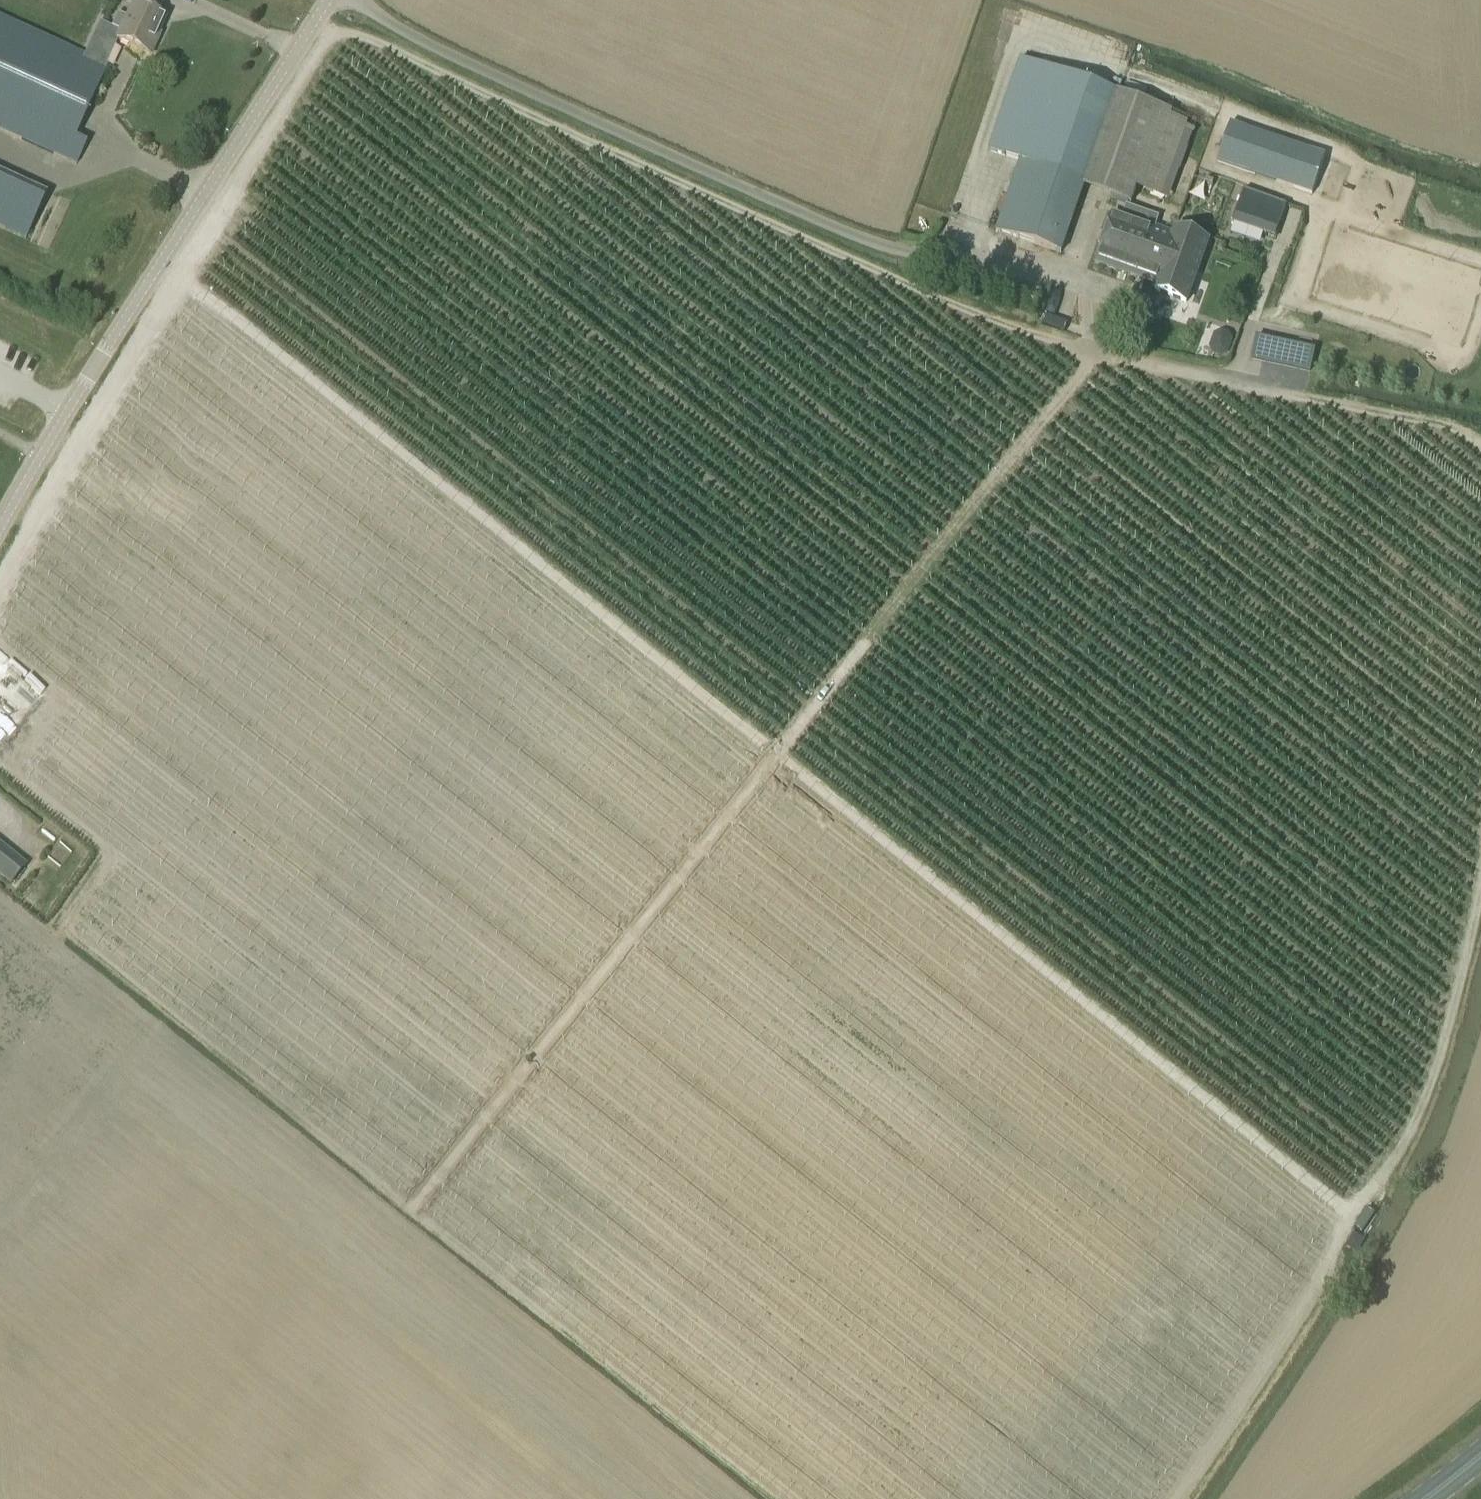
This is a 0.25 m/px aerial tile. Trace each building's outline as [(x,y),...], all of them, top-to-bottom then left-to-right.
[(112,28),(121,32),(117,40),(148,54),(164,18),(157,15),(163,0),(125,0),(125,1),(133,5),(127,18),(118,14),(112,28)] [(76,165),(86,143),(75,138),(107,67),(105,66),(84,57),(0,18),(0,130),(76,165)] [(100,22),(84,57),(105,66),(117,40),(121,32),(112,28),(100,22)] [(1062,253),(1084,187),(1118,93),(1021,59),(990,150),(1020,161),(996,230),(1062,253)] [(1132,204),(1137,189),(1152,194),(1167,201),(1168,200),(1197,121),(1118,93),(1084,187),(1132,204)] [(1230,122),(1219,163),(1316,190),(1328,150),(1230,122)] [(0,170),(0,235),(29,249),(55,197),(0,170)] [(1244,190),(1233,223),(1275,238),(1287,205),(1244,190)] [(1155,285),(1172,233),(1153,227),(1155,222),(1152,215),(1126,206),(1123,215),(1113,212),(1094,262),(1155,285)] [(1153,290),(1185,302),(1207,241),(1174,228),(1172,233),(1155,285),(1153,290)] [(1214,335),(1210,348),(1213,356),(1221,359),(1229,355),(1233,342),(1230,334),(1222,331),(1214,335)] [(1258,335),(1253,359),(1312,371),(1317,347),(1258,335)] [(0,847),(0,876),(10,884),(24,867),(0,847)] [(1372,1229),(1362,1222),(1345,1248),(1355,1254),(1372,1229)]
